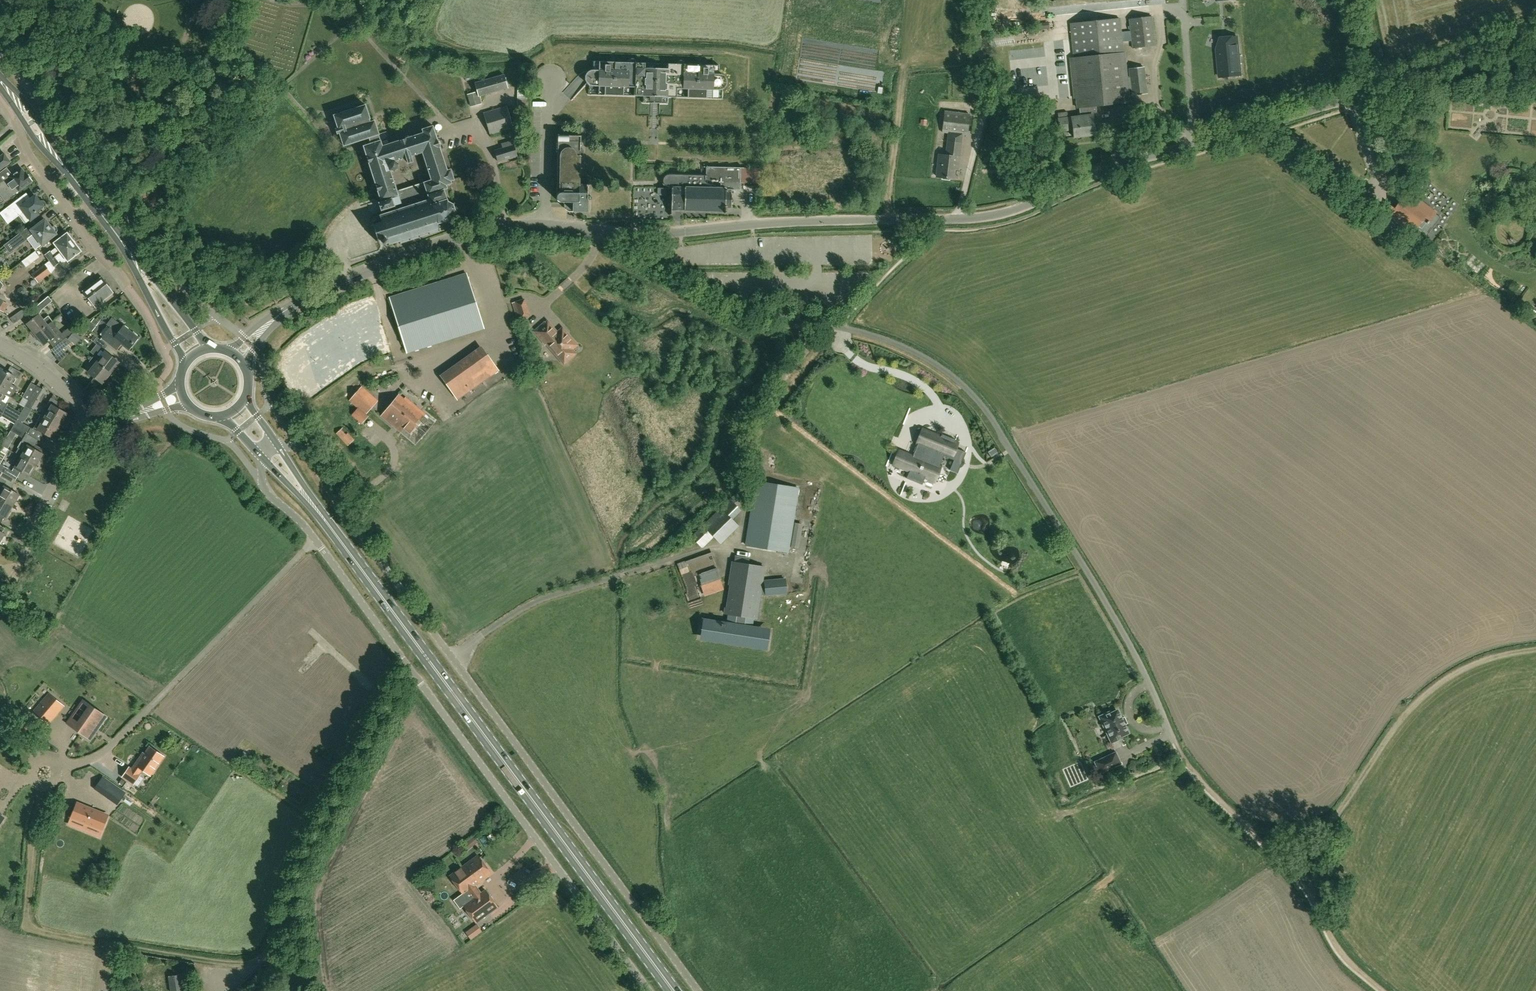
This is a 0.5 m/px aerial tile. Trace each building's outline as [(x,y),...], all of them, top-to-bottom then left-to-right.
[(352,13),(364,23),(368,17),(357,7),(352,13)] [(1153,16),(1128,19),(1132,49),(1156,46),(1153,16)] [(1070,58),(1074,98),(1076,98),(1077,107),(1079,107),(1080,114),(1083,114),(1083,116),(1058,119),(1060,131),(1073,129),(1074,137),(1095,135),(1093,115),(1097,115),(1096,106),(1129,102),(1124,53),(1123,53),(1119,18),(1070,24),(1074,58),(1070,58)] [(1049,23),(1034,24),(1035,31),(1049,29),(1049,23)] [(1221,38),(1217,49),(1220,77),(1240,75),(1237,37),(1221,38)] [(722,99),(723,89),(724,89),(725,89),(726,88),(726,87),(727,87),(728,86),(728,85),(728,84),(729,83),(729,82),(729,81),(728,80),(728,79),(727,78),(727,77),(726,76),(725,76),(724,75),(723,75),(722,75),(721,75),(721,66),(594,61),(593,70),(592,70),(591,70),(590,70),(589,71),(588,72),(587,72),(587,73),(586,74),(585,75),(585,76),(585,77),(585,78),(585,80),(585,81),(586,82),(586,83),(587,83),(588,84),(589,85),(589,95),(643,96),(643,103),(668,104),(668,97),(722,99)] [(1129,69),(1132,95),(1147,93),(1144,67),(1129,69)] [(504,74),(503,75),(490,78),(474,83),(477,92),(478,97),(480,96),(508,88),(506,80),(504,74)] [(478,97),(477,92),(467,94),(471,107),(482,104),(480,96),(478,97)] [(369,138),(371,143),(363,146),(381,202),(379,202),(381,209),(386,207),(386,208),(397,205),(397,204),(408,201),(409,203),(424,199),(422,193),(427,191),(428,193),(444,189),(444,190),(447,189),(446,185),(452,184),(451,181),(454,180),(451,169),(447,170),(433,126),(422,129),(423,133),(382,146),(374,121),(370,122),(369,119),(370,119),(365,105),(334,115),(338,128),(335,129),(337,134),(340,133),(344,146),(369,138)] [(483,112),(490,135),(513,128),(507,105),(483,112)] [(945,111),(942,132),(949,133),(946,156),(939,155),(937,177),(953,179),(955,163),(958,163),(961,134),(967,135),(969,114),(945,111)] [(587,184),(579,184),(579,164),(582,164),(583,149),(580,149),(580,135),(558,135),(556,196),(557,196),(557,199),(559,202),(562,203),(565,202),(567,202),(573,211),(586,211),(586,212),(587,213),(588,200),(592,200),(592,196),(588,196),(588,176),(587,176),(587,184)] [(498,161),(517,156),(513,141),(502,145),(503,148),(495,151),(498,161)] [(0,157),(0,170),(11,162),(5,153),(0,157)] [(672,188),(671,208),(724,209),(724,212),(726,212),(726,205),(731,206),(731,192),(726,192),(726,184),(741,185),(741,167),(706,166),(706,177),(667,176),(665,178),(664,180),(665,183),(666,185),(665,188),(672,188)] [(31,179),(31,178),(29,175),(28,175),(26,173),(21,168),(3,182),(0,178),(0,194),(5,201),(32,181),(31,179)] [(378,241),(382,239),(382,240),(382,241),(383,242),(383,243),(384,243),(385,244),(386,244),(387,244),(387,243),(388,243),(388,242),(389,245),(399,242),(400,244),(455,226),(453,219),(454,218),(453,216),(455,211),(453,204),(448,201),(444,190),(444,189),(428,193),(427,191),(422,193),(424,199),(409,203),(408,201),(397,204),(397,205),(386,208),(386,207),(381,209),(383,214),(374,217),(372,220),(374,224),(373,224),(378,241)] [(41,200),(36,194),(22,205),(18,199),(0,213),(8,224),(26,211),(31,218),(39,212),(38,211),(45,206),(46,203),(45,201),(43,200),(41,200)] [(1391,205),(1384,213),(1409,232),(1412,227),(1414,225),(1416,226),(1419,228),(1427,217),(1431,221),(1437,213),(1413,194),(1408,202),(1403,198),(1395,209),(1391,205)] [(1441,217),(1437,213),(1431,221),(1427,217),(1419,228),(1416,226),(1414,225),(1412,227),(1426,237),(1441,217)] [(45,219),(32,229),(29,226),(4,245),(10,253),(34,234),(42,244),(56,234),(45,219)] [(50,261),(75,242),(73,241),(67,233),(55,243),(57,247),(51,252),(50,251),(45,255),(50,261)] [(65,262),(68,260),(68,261),(81,251),(75,244),(75,242),(50,261),(54,267),(59,263),(59,262),(61,261),(62,262),(65,262)] [(35,251),(22,261),(26,267),(40,257),(35,251)] [(32,274),(37,281),(38,283),(51,273),(52,273),(56,268),(55,267),(54,267),(49,261),(32,274)] [(407,352),(483,328),(466,273),(390,297),(407,352)] [(114,293),(107,284),(108,283),(102,276),(83,291),(88,299),(89,298),(95,307),(114,293)] [(37,306),(41,310),(53,301),(48,296),(37,306)] [(524,299),(513,303),(519,319),(530,316),(524,299)] [(14,323),(27,314),(23,309),(10,318),(14,323)] [(27,324),(35,335),(53,321),(48,316),(44,320),(39,314),(27,324)] [(94,318),(91,322),(96,326),(100,322),(94,318)] [(53,321),(35,335),(44,345),(56,335),(52,330),(57,326),(53,321)] [(92,331),(96,327),(89,321),(85,326),(92,331)] [(545,322),(534,331),(545,344),(548,342),(558,353),(558,356),(562,361),(566,361),(573,355),(574,351),(570,347),(575,342),(565,331),(563,333),(554,333),(545,322)] [(119,332),(111,326),(108,330),(102,337),(118,349),(122,343),(130,350),(141,336),(125,323),(119,332)] [(59,335),(63,340),(66,338),(75,331),(71,326),(59,335)] [(68,339),(76,345),(82,338),(74,332),(68,339)] [(106,351),(104,350),(108,345),(97,336),(93,341),(101,347),(92,358),(110,372),(111,372),(112,373),(114,373),(117,369),(116,367),(115,366),(119,362),(106,351)] [(66,338),(63,340),(51,349),(56,355),(69,345),(71,348),(75,345),(74,343),(66,338)] [(446,383),(458,399),(498,370),(486,354),(446,383)] [(102,383),(110,372),(92,358),(90,362),(95,366),(89,373),(102,383)] [(15,377),(18,379),(22,373),(11,366),(7,372),(1,368),(0,370),(0,384),(15,392),(17,388),(11,384),(15,377)] [(23,397),(28,400),(37,386),(31,383),(23,397)] [(15,392),(0,384),(0,400),(2,401),(6,394),(12,397),(15,392)] [(43,389),(37,386),(28,400),(25,405),(31,409),(43,389)] [(365,414),(377,400),(362,387),(350,400),(358,408),(365,414)] [(381,415),(416,445),(435,422),(405,397),(404,398),(399,394),(381,415)] [(49,410),(45,417),(60,426),(67,414),(55,407),(58,403),(57,401),(52,398),(45,408),(49,410)] [(5,411),(18,418),(21,413),(7,404),(3,410),(5,411)] [(365,414),(358,408),(352,415),(361,423),(367,416),(365,414)] [(17,419),(18,418),(5,411),(2,416),(9,421),(9,420),(15,424),(17,419)] [(60,426),(45,417),(41,424),(37,422),(33,429),(31,428),(17,419),(15,424),(14,425),(28,433),(28,434),(39,440),(43,432),(53,438),(55,434),(56,435),(58,434),(60,430),(60,428),(59,428),(60,426)] [(28,433),(14,425),(11,431),(24,438),(27,433),(28,434),(28,433)] [(354,440),(343,427),(336,433),(348,446),(354,440)] [(958,473),(966,452),(956,448),(957,444),(958,444),(958,443),(955,442),(956,440),(941,434),(940,436),(922,429),(922,430),(917,442),(916,443),(918,443),(916,447),(915,447),(913,452),(914,452),(913,456),(898,450),(898,451),(893,464),(893,463),(893,464),(910,471),(907,478),(922,485),(925,477),(935,481),(935,480),(940,468),(941,467),(939,467),(944,456),(954,460),(950,470),(958,473)] [(8,449),(12,441),(6,438),(2,445),(8,449)] [(27,445),(24,451),(21,450),(18,454),(21,456),(37,466),(43,454),(42,453),(44,450),(36,445),(34,448),(27,445)] [(16,453),(13,458),(18,461),(14,467),(30,477),(37,466),(21,456),(18,454),(16,453)] [(1,478),(0,479),(0,498),(13,506),(20,495),(4,486),(7,481),(1,478)] [(799,489),(756,482),(745,544),(789,551),(799,489)] [(13,506),(0,498),(0,514),(7,518),(13,506)] [(731,518),(740,510),(730,499),(691,537),(699,545),(711,533),(721,543),(739,526),(731,518)] [(702,588),(725,579),(719,561),(683,574),(693,603),(705,598),(702,588)] [(727,604),(757,609),(764,567),(733,562),(727,604)] [(744,625),(746,612),(737,610),(736,623),(723,621),(718,623),(703,620),(710,640),(717,641),(725,645),(746,648),(752,647),(767,649),(759,629),(752,628),(744,625)] [(64,706),(49,693),(33,712),(49,725),(64,706)] [(72,717),(67,723),(90,739),(106,716),(98,710),(97,711),(94,709),(95,708),(83,700),(78,707),(86,713),(80,722),(72,717)] [(1107,735),(1111,743),(1122,738),(1120,736),(1128,732),(1117,711),(1110,714),(1109,712),(1099,716),(1103,725),(1105,724),(1110,733),(1107,735)] [(22,734),(30,728),(20,716),(13,723),(22,734)] [(142,769),(150,775),(163,756),(150,747),(143,757),(141,756),(132,770),(129,768),(123,777),(134,784),(140,775),(138,774),(142,769)] [(1115,752),(1094,762),(1100,773),(1121,763),(1115,752)] [(102,778),(96,788),(118,803),(124,794),(102,778)] [(313,813),(319,804),(313,800),(307,809),(313,813)] [(78,803),(72,818),(85,824),(85,825),(87,825),(88,824),(101,830),(107,815),(78,803)] [(468,849),(478,842),(473,836),(464,844),(468,849)] [(466,864),(449,876),(463,895),(464,895),(469,902),(463,906),(476,923),(497,907),(485,890),(480,894),(474,887),(480,883),(479,882),(490,873),(479,858),(468,866),(466,864)] [(477,924),(466,932),(471,939),(482,931),(477,924)] [(168,976),(170,990),(179,990),(183,990),(183,987),(185,987),(183,974),(168,976)]
